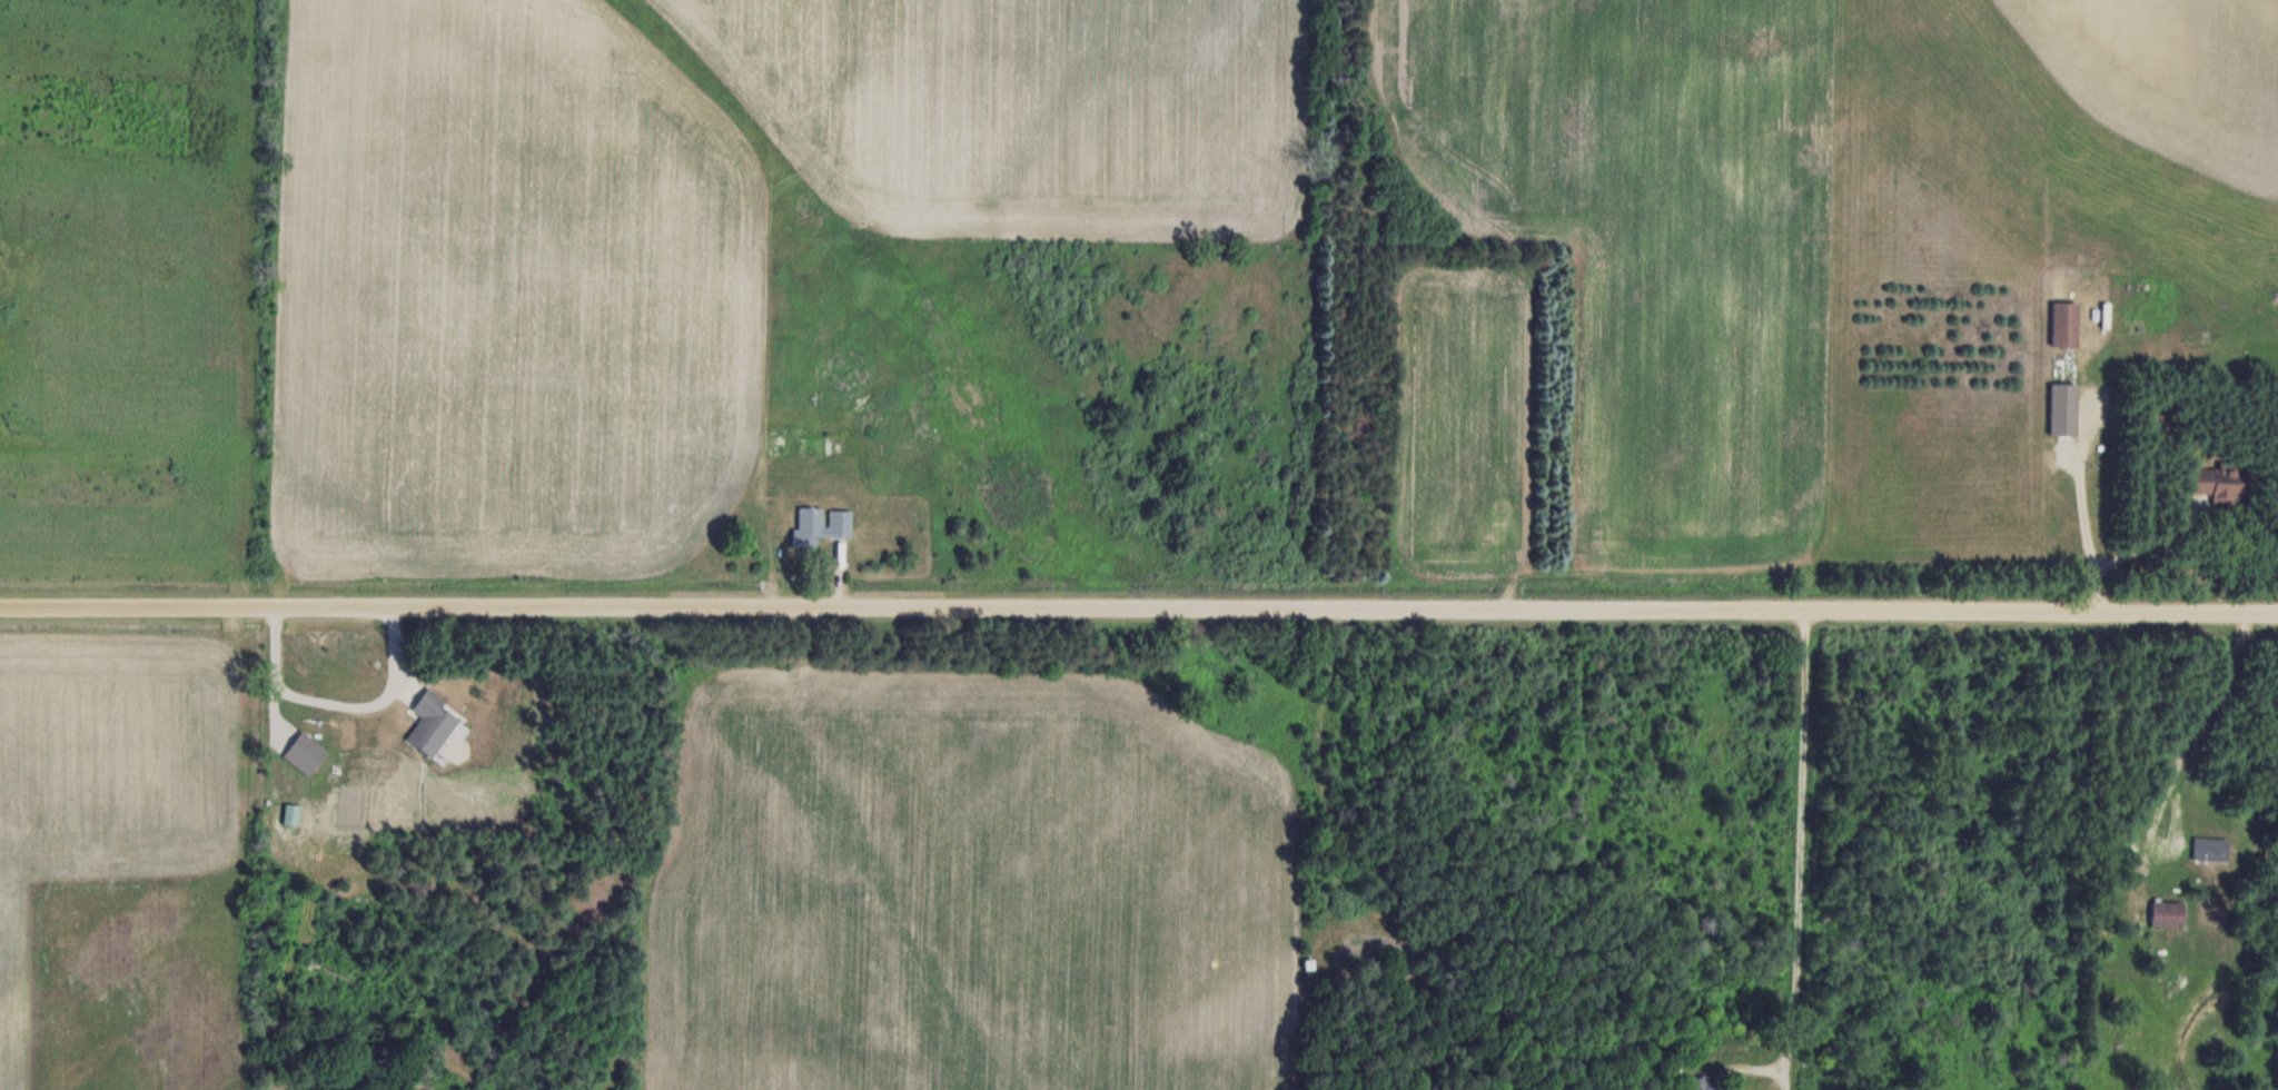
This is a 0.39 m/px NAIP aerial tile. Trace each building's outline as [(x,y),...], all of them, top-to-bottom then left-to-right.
[(2078,303),(2053,303),(2053,346),(2078,346),(2078,303)] [(2052,435),(2078,435),(2078,383),(2052,383),(2052,435)] [(827,435),(827,456),(842,456),(842,435),(827,435)] [(2193,493),(2213,493),(2213,504),(2234,504),(2234,498),(2248,498),(2248,466),(2193,465),(2193,493)] [(793,546),(817,547),(817,536),(851,537),(852,510),(826,509),(826,507),(799,506),(798,528),(794,528),(793,546)] [(458,719),(441,707),(445,700),(426,687),(411,709),(421,716),(405,740),(432,758),(458,719)] [(286,751),(315,770),(328,750),(300,731),(286,751)] [(2183,926),(2183,900),(2152,900),(2152,926),(2183,926)] [(1709,1071),(1690,1081),(1694,1089),(1719,1089),(1709,1071)]
